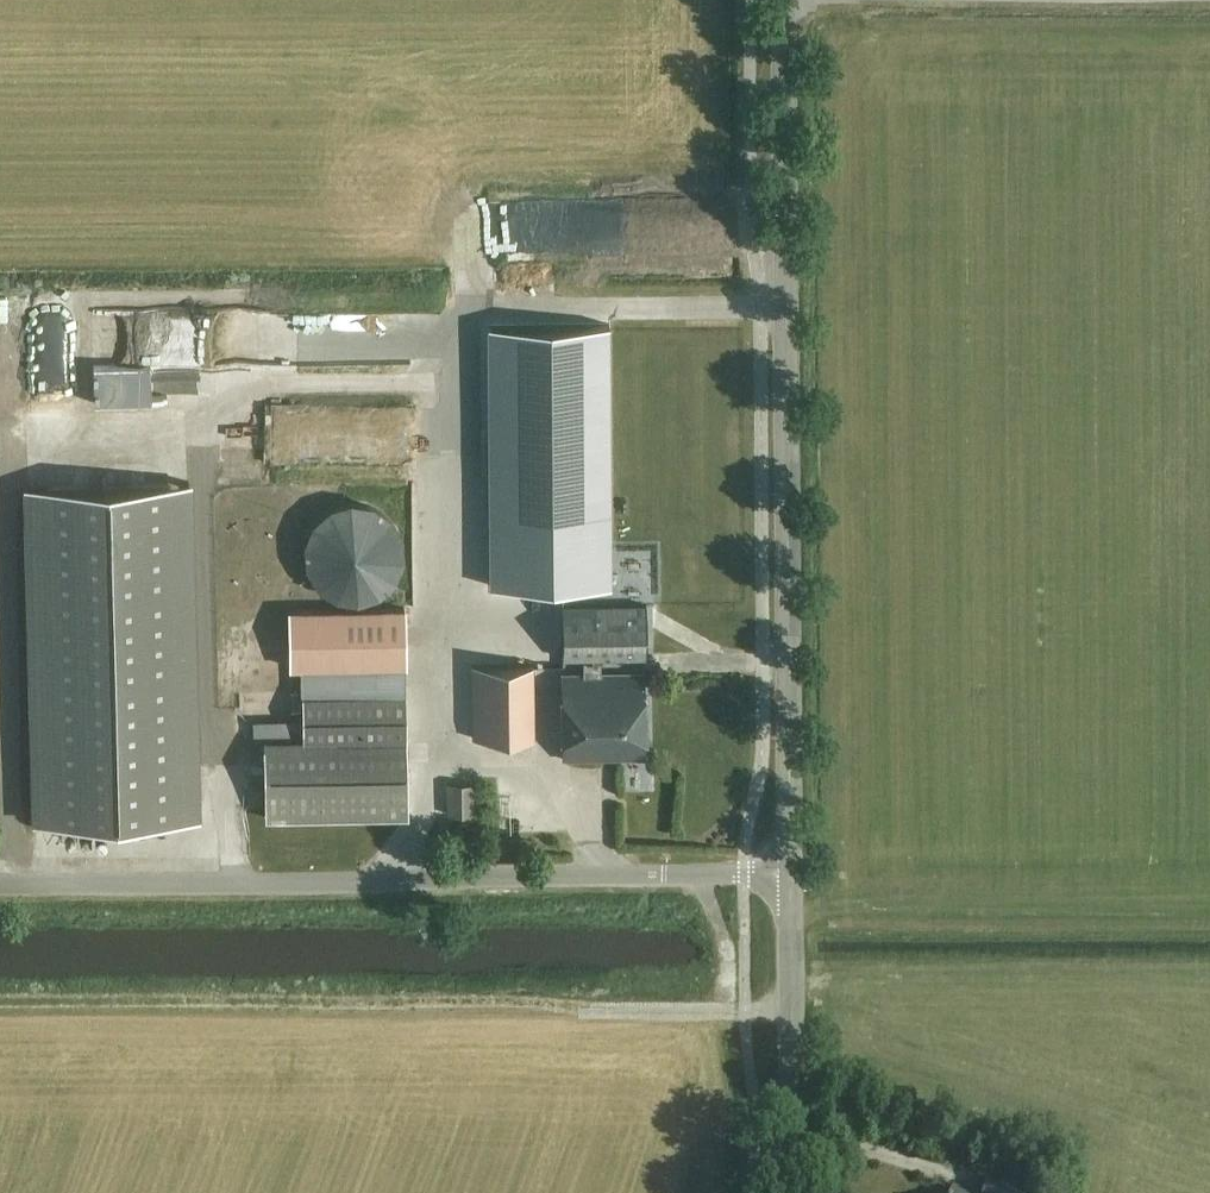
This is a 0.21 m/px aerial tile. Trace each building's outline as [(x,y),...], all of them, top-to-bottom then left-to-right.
[(211,305),(213,349),(258,347),(256,303),(211,305)] [(201,408),(194,313),(146,317),(149,353),(153,352),(155,383),(161,383),(163,402),(172,401),(173,410),(201,408)] [(616,586),(613,325),(485,326),(488,587),(616,586)] [(201,820),(193,483),(23,488),(32,824),(201,820)] [(403,559),(402,540),(395,523),(382,511),(365,503),(347,502),(329,508),(315,520),(306,536),(304,554),(308,572),(318,587),(333,597),(351,602),(369,599),(385,590),(397,576),(403,559)] [(731,504),(706,505),(707,516),(732,516),(731,504)] [(562,675),(563,760),(646,759),(645,674),(601,674),(601,658),(647,657),(646,606),(562,606),(562,658),(584,658),(584,675),(562,675)] [(409,817),(406,607),(288,608),(289,669),(303,669),(304,739),(265,739),(266,818),(409,817)] [(536,737),(534,664),(471,666),(473,739),(536,737)] [(447,815),(476,815),(475,783),(447,783),(447,815)] [(995,1185),(992,1192),(1018,1192),(995,1185)]
